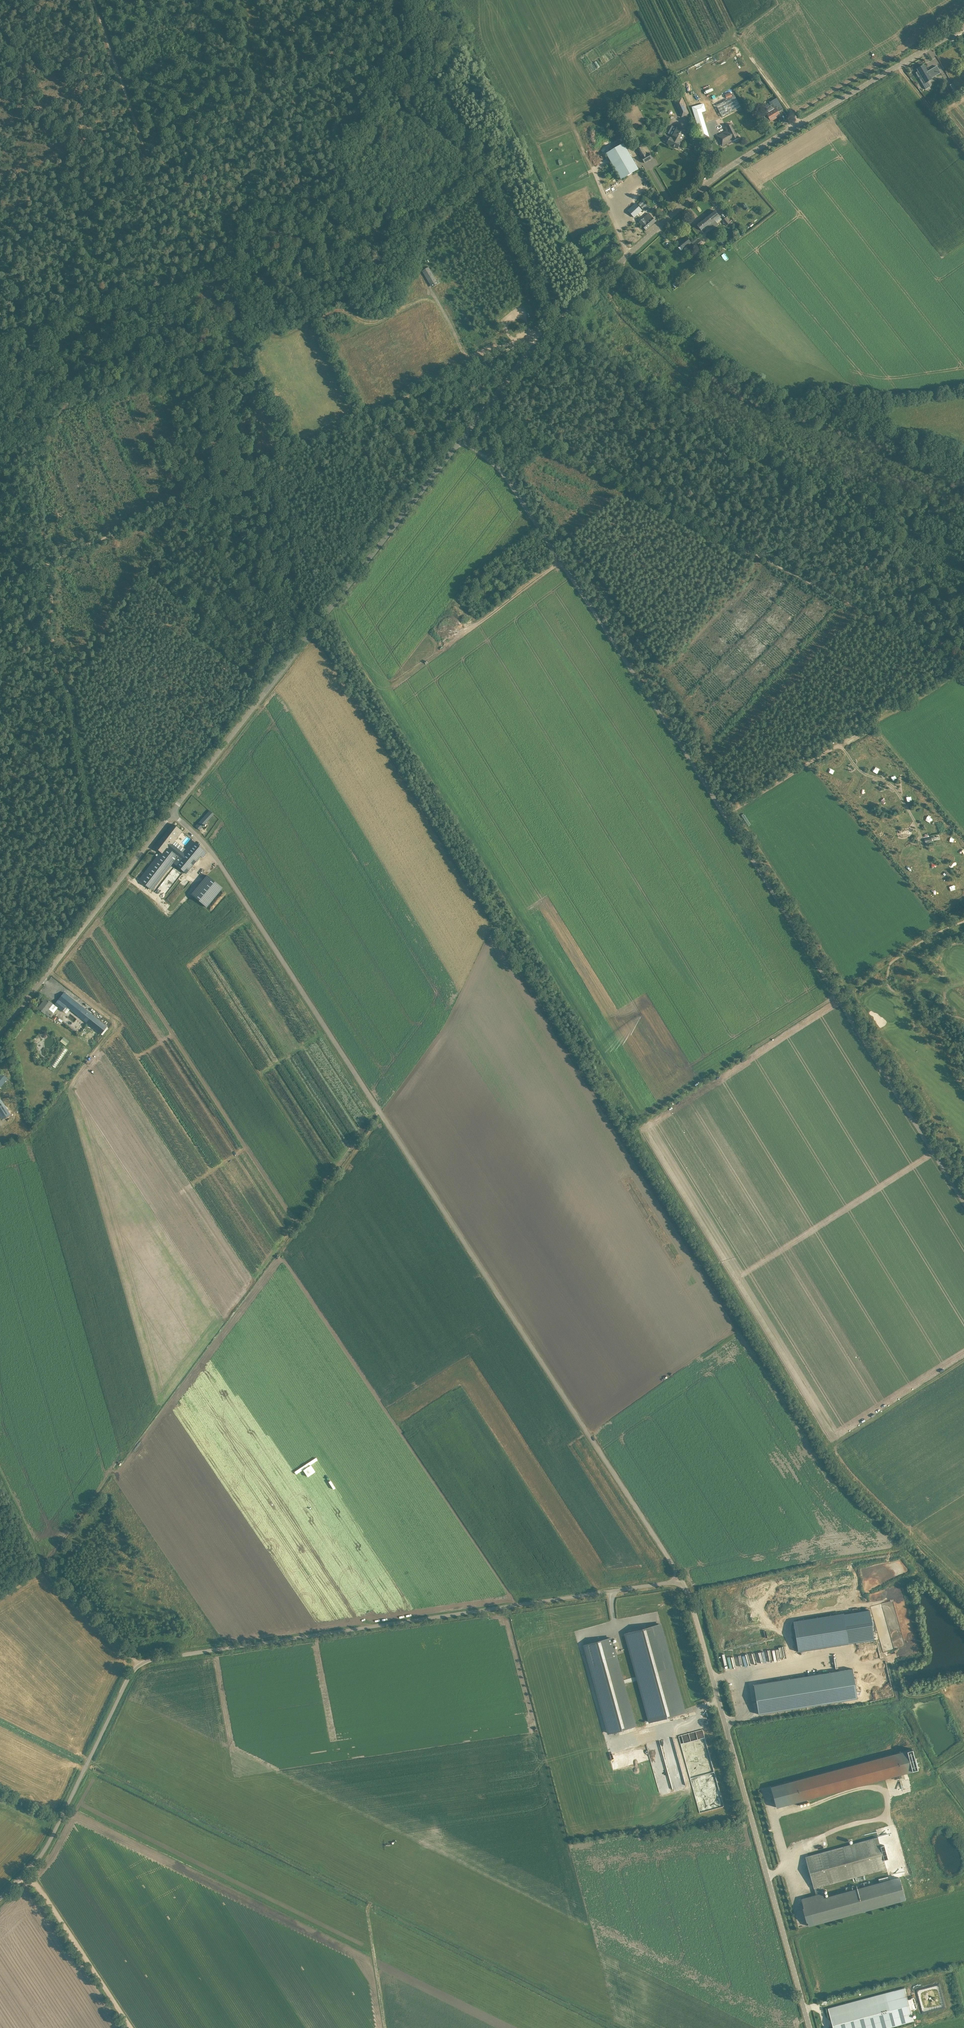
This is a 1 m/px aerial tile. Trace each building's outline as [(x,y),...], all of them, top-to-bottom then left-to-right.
[(924,65),(922,66),(917,69),(918,71),(916,73),(918,77),(921,76),(925,84),(933,79),(932,78),(941,73),(937,66),(928,71),(924,65)] [(952,96),(958,92),(953,84),(947,87),(952,96)] [(688,114),(681,98),(674,101),(681,117),(688,114)] [(764,109),(767,114),(771,121),(775,119),(774,118),(779,115),(778,112),(783,109),(776,98),(770,102),(772,104),(764,109)] [(706,110),(704,103),(693,106),(696,113),(706,110)] [(678,124),(672,135),(682,140),(688,129),(678,124)] [(719,135),(724,145),(730,141),(732,140),(733,141),(739,138),(731,124),(725,127),(726,131),(719,135)] [(699,130),(702,138),(709,136),(706,128),(699,130)] [(682,140),(672,135),(670,137),(667,143),(678,149),(681,142),(682,140)] [(639,169),(624,143),(606,153),(621,180),(639,169)] [(642,147),(640,148),(637,150),(645,163),(653,159),(649,152),(646,154),(642,147)] [(646,212),(650,208),(643,199),(638,204),(646,212)] [(642,210),(636,204),(628,211),(634,217),(642,210)] [(715,210),(707,217),(715,226),(718,224),(715,220),(719,216),(715,210)] [(649,213),(639,222),(646,230),(656,221),(649,213)] [(707,217),(697,225),(701,231),(708,226),(711,229),(715,226),(707,217)] [(727,217),(722,220),(727,226),(731,222),(727,217)] [(683,249),(691,243),(686,237),(681,241),(681,240),(679,242),(679,243),(683,249)] [(693,244),(696,248),(702,243),(700,239),(693,244)] [(422,271),(432,287),(439,283),(429,267),(422,271)] [(201,830),(214,813),(209,809),(196,826),(201,830)] [(161,852),(139,880),(150,889),(172,862),(186,874),(201,856),(203,857),(206,853),(204,851),(205,851),(191,840),(186,846),(187,847),(183,853),(172,844),(182,831),(173,824),(160,841),(159,840),(154,847),(161,852)] [(207,876),(191,895),(207,908),(222,888),(207,876)] [(62,1011),(63,1010),(65,1007),(66,1006),(101,1034),(107,1026),(64,992),(54,1004),(62,1011)] [(52,1004),(49,1001),(45,998),(38,1008),(45,1013),(49,1016),(52,1013),(48,1009),(52,1004)] [(61,1041),(66,1045),(70,1041),(64,1036),(61,1041)] [(50,1064),(55,1067),(67,1049),(63,1045),(50,1064)] [(4,1082),(6,1083),(8,1082),(6,1080),(9,1076),(2,1070),(0,1073),(0,1087),(4,1082)] [(4,1101),(2,1102),(0,1098),(0,1114),(2,1116),(11,1111),(4,1101)] [(848,1643),(843,1613),(793,1621),(798,1651),(848,1643)] [(661,1624),(626,1634),(649,1722),(685,1712),(661,1624)] [(636,1725),(611,1638),(585,1645),(608,1733),(636,1725)] [(853,1668),(754,1684),(759,1714),(857,1698),(853,1668)] [(703,1729),(679,1735),(681,1743),(694,1740),(694,1741),(705,1739),(703,1729)] [(908,1750),(772,1786),(777,1807),(913,1771),(908,1750)] [(611,1755),(615,1769),(624,1767),(621,1752),(611,1755)] [(636,1771),(635,1762),(626,1763),(627,1772),(636,1771)] [(824,1895),(822,1886),(887,1868),(878,1837),(874,1838),(806,1856),(814,1888),(816,1894),(806,1897),(815,1931),(910,1906),(903,1875),(824,1895)] [(906,2023),(914,2021),(905,1987),(897,1989),(828,2008),(831,2020),(833,2027),(886,2027),(906,2023)]
